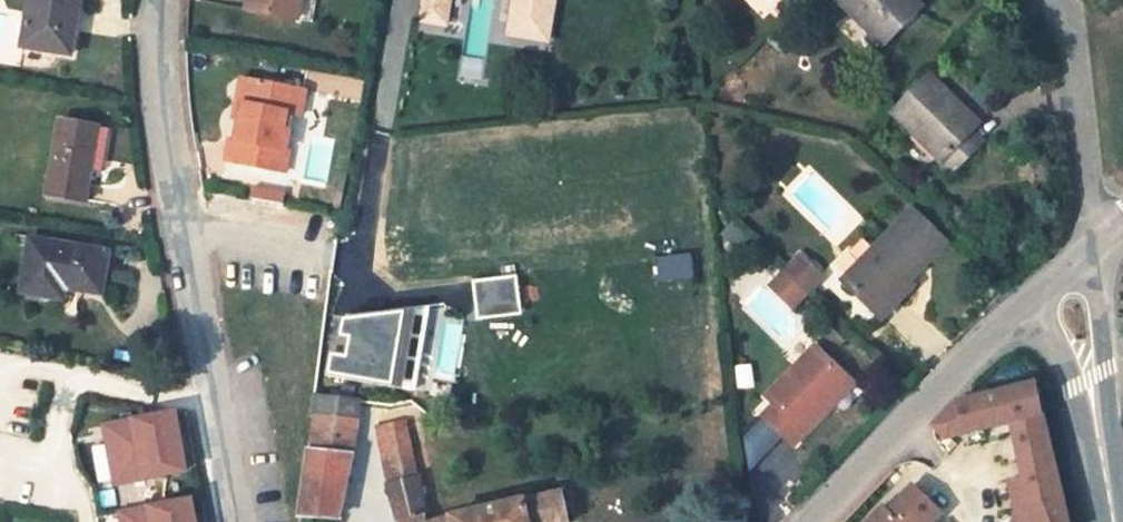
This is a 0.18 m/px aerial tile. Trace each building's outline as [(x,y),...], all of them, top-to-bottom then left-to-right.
[(70,54),(79,0),(30,0),(22,47),(70,54)] [(254,0),(247,0),(245,10),(252,11),(254,0)] [(252,11),(297,19),(301,0),(254,0),(252,11)] [(447,0),(424,0),(421,18),(446,22),(450,1),(447,0)] [(509,36),(549,42),(556,0),(515,0),(509,36)] [(792,9),(800,0),(783,0),(792,9)] [(883,45),(921,6),(915,0),(837,0),(883,45)] [(766,39),(778,50),(784,45),(772,33),(766,39)] [(929,74),(892,112),(954,173),(983,144),(970,131),(975,126),(953,103),(955,101),(929,74)] [(288,112),(292,88),(242,78),(237,101),(243,102),(239,120),(235,140),(230,139),(225,161),(266,169),(271,148),(285,152),(289,131),(284,130),(288,112)] [(292,88),(288,112),(293,113),(301,114),(306,91),(292,88)] [(243,102),(237,101),(234,119),(239,120),(243,102)] [(289,131),(293,113),(288,112),(284,130),(289,131)] [(98,127),(59,120),(46,196),(85,203),(91,170),(98,127)] [(101,172),(108,130),(98,127),(91,170),(101,172)] [(289,152),(285,152),(271,148),(266,169),(284,172),(289,152)] [(947,244),(912,209),(842,281),(881,318),(899,300),(892,293),(906,281),(908,283),(947,244)] [(866,226),(877,237),(882,232),(871,220),(866,226)] [(733,226),(723,236),(738,250),(748,240),(733,226)] [(61,283),(101,289),(107,253),(30,240),(21,292),(58,298),(61,283)] [(770,287),(793,308),(806,294),(784,273),(770,287)] [(474,281),(477,317),(520,314),(517,277),(474,281)] [(908,283),(906,281),(892,293),(899,300),(912,287),(908,283)] [(414,389),(428,305),(344,317),(340,335),(349,336),(345,356),(329,353),(326,373),(414,389)] [(762,417),(792,446),(830,406),(827,403),(849,381),(815,347),(767,397),(775,405),(762,417)] [(1062,500),(1035,383),(956,402),(933,428),(943,438),(1001,423),(1012,420),(1013,428),(1024,477),(1007,481),(1015,511),(1062,500)] [(357,420),(360,401),(314,396),(311,416),(316,417),(316,416),(357,420)] [(175,414),(105,426),(115,484),(154,477),(150,459),(182,453),(175,414)] [(351,455),(357,420),(316,416),(316,417),(311,451),(310,451),(300,516),(337,519),(345,486),(351,455)] [(415,461),(405,420),(375,427),(384,469),(415,461)] [(182,453),(150,459),(154,477),(185,471),(182,453)] [(424,516),(426,515),(417,476),(415,461),(384,469),(387,484),(399,521),(426,521),(424,516)] [(942,511),(913,483),(887,510),(882,506),(866,521),(932,521),(942,511)] [(562,491),(523,498),(524,500),(480,509),(451,516),(451,519),(438,521),(569,521),(562,491)] [(1062,500),(1015,511),(1013,521),(1067,521),(1062,500)] [(121,514),(122,521),(194,521),(191,501),(121,514)]
